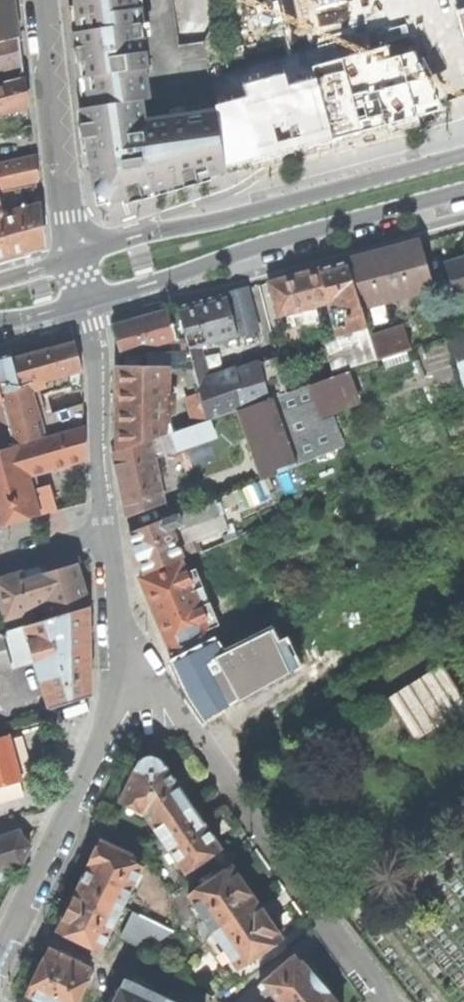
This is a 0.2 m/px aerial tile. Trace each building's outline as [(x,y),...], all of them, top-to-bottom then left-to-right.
[(23,77),(20,55),(14,6),(13,0),(0,0),(0,84),(23,77)] [(97,105),(133,100),(149,97),(144,67),(148,66),(142,21),(137,22),(134,0),(76,0),(82,46),(75,47),(78,62),(85,61),(86,70),(91,107),(97,105)] [(217,110),(227,169),(445,112),(440,103),(449,101),(436,74),(432,75),(424,57),(419,59),(416,50),(392,57),(389,46),(313,67),(316,80),(289,88),(285,74),(245,84),(248,97),(216,106),(217,110)] [(26,108),(25,93),(23,77),(0,84),(0,115),(26,108)] [(175,184),(227,169),(223,148),(218,119),(217,110),(136,122),(133,100),(97,105),(98,115),(99,121),(87,123),(96,195),(104,203),(175,184)] [(0,166),(0,189),(36,181),(34,170),(33,159),(0,166)] [(2,220),(0,221),(0,257),(14,253),(44,244),(39,209),(2,220)] [(382,252),(348,261),(362,307),(435,287),(422,242),(382,252)] [(296,275),(270,282),(278,315),(280,316),(283,326),(290,324),(287,314),(317,306),(330,350),(282,368),(288,393),(348,372),(379,361),(371,337),(362,307),(348,261),(296,275)] [(448,266),(459,301),(463,299),(463,261),(448,266)] [(199,303),(178,308),(195,369),(199,385),(201,393),(208,421),(288,393),(282,368),(279,357),(209,381),(206,369),(208,369),(202,348),(258,332),(248,289),(199,303)] [(144,350),(147,369),(169,369),(183,369),(195,369),(178,308),(147,317),(129,322),(115,326),(123,355),(144,350)] [(404,326),(371,337),(379,361),(385,359),(411,350),(404,326)] [(452,343),(463,382),(463,339),(452,343)] [(0,358),(0,389),(14,445),(85,425),(84,406),(40,418),(34,397),(55,390),(54,385),(62,383),(63,387),(73,384),(73,390),(84,391),(84,373),(75,343),(40,352),(12,359),(11,355),(0,358)] [(421,347),(411,350),(385,359),(393,389),(430,378),(421,347)] [(118,411),(118,451),(151,440),(160,437),(172,433),(167,423),(168,415),(173,415),(173,399),(178,399),(178,393),(169,394),(169,369),(147,369),(119,369),(118,411)] [(187,388),(199,385),(195,369),(183,369),(187,388)] [(160,437),(168,457),(176,454),(193,500),(173,508),(175,514),(262,480),(294,468),(344,447),(332,412),(358,401),(348,372),(288,393),(208,421),(195,426),(172,433),(160,437)] [(14,445),(0,389),(0,449),(14,445)] [(195,426),(208,421),(201,393),(186,396),(195,426)] [(0,451),(0,525),(11,522),(55,511),(50,491),(35,496),(29,475),(85,459),(85,443),(85,427),(0,451)] [(126,517),(165,502),(151,440),(118,451),(112,453),(121,492),(126,517)] [(277,519),(309,505),(294,468),(262,480),(262,482),(233,495),(247,530),(276,517),(277,519)] [(145,574),(182,558),(172,529),(216,512),(212,501),(129,532),(137,553),(145,574)] [(151,606),(175,662),(216,642),(200,606),(207,603),(202,589),(195,592),(181,560),(140,577),(151,606)] [(51,618),(90,606),(83,582),(77,564),(43,574),(41,568),(0,579),(0,595),(7,618),(48,606),(51,618)] [(37,658),(51,709),(92,696),(91,653),(90,606),(51,618),(0,633),(0,669),(37,658)] [(189,692),(225,674),(217,657),(267,632),(261,619),(216,642),(175,662),(182,677),(189,692)] [(411,737),(463,705),(439,667),(387,698),(411,737)] [(206,703),(235,689),(230,678),(201,693),(206,703)] [(22,780),(16,758),(9,734),(0,737),(0,786),(22,780)] [(142,812),(155,830),(192,806),(158,757),(143,757),(127,789),(121,801),(129,805),(125,813),(138,820),(142,812)] [(204,823),(192,806),(155,830),(185,872),(221,848),(204,823)] [(23,862),(27,853),(31,845),(23,836),(21,830),(0,837),(0,869),(23,862)] [(90,865),(80,885),(124,906),(142,866),(130,860),(132,855),(101,840),(90,865)] [(245,884),(233,865),(213,878),(211,878),(202,884),(202,886),(189,894),(214,931),(256,902),(245,884)] [(162,880),(140,913),(176,930),(171,894),(162,880)] [(57,930),(102,952),(124,906),(80,885),(67,911),(57,930)] [(269,919),(256,902),(214,931),(240,967),(252,959),(254,959),(264,953),(264,951),(283,938),(269,919)] [(140,913),(132,910),(123,933),(156,943),(176,930),(140,913)] [(42,1001),(73,1001),(76,995),(78,996),(83,985),(79,983),(87,967),(49,948),(37,972),(26,995),(42,1001)] [(295,954),(261,983),(277,1000),(275,1001),(338,1001),(322,983),(295,954)] [(165,998),(125,980),(119,993),(117,994),(113,1001),(163,1001),(165,998)]
